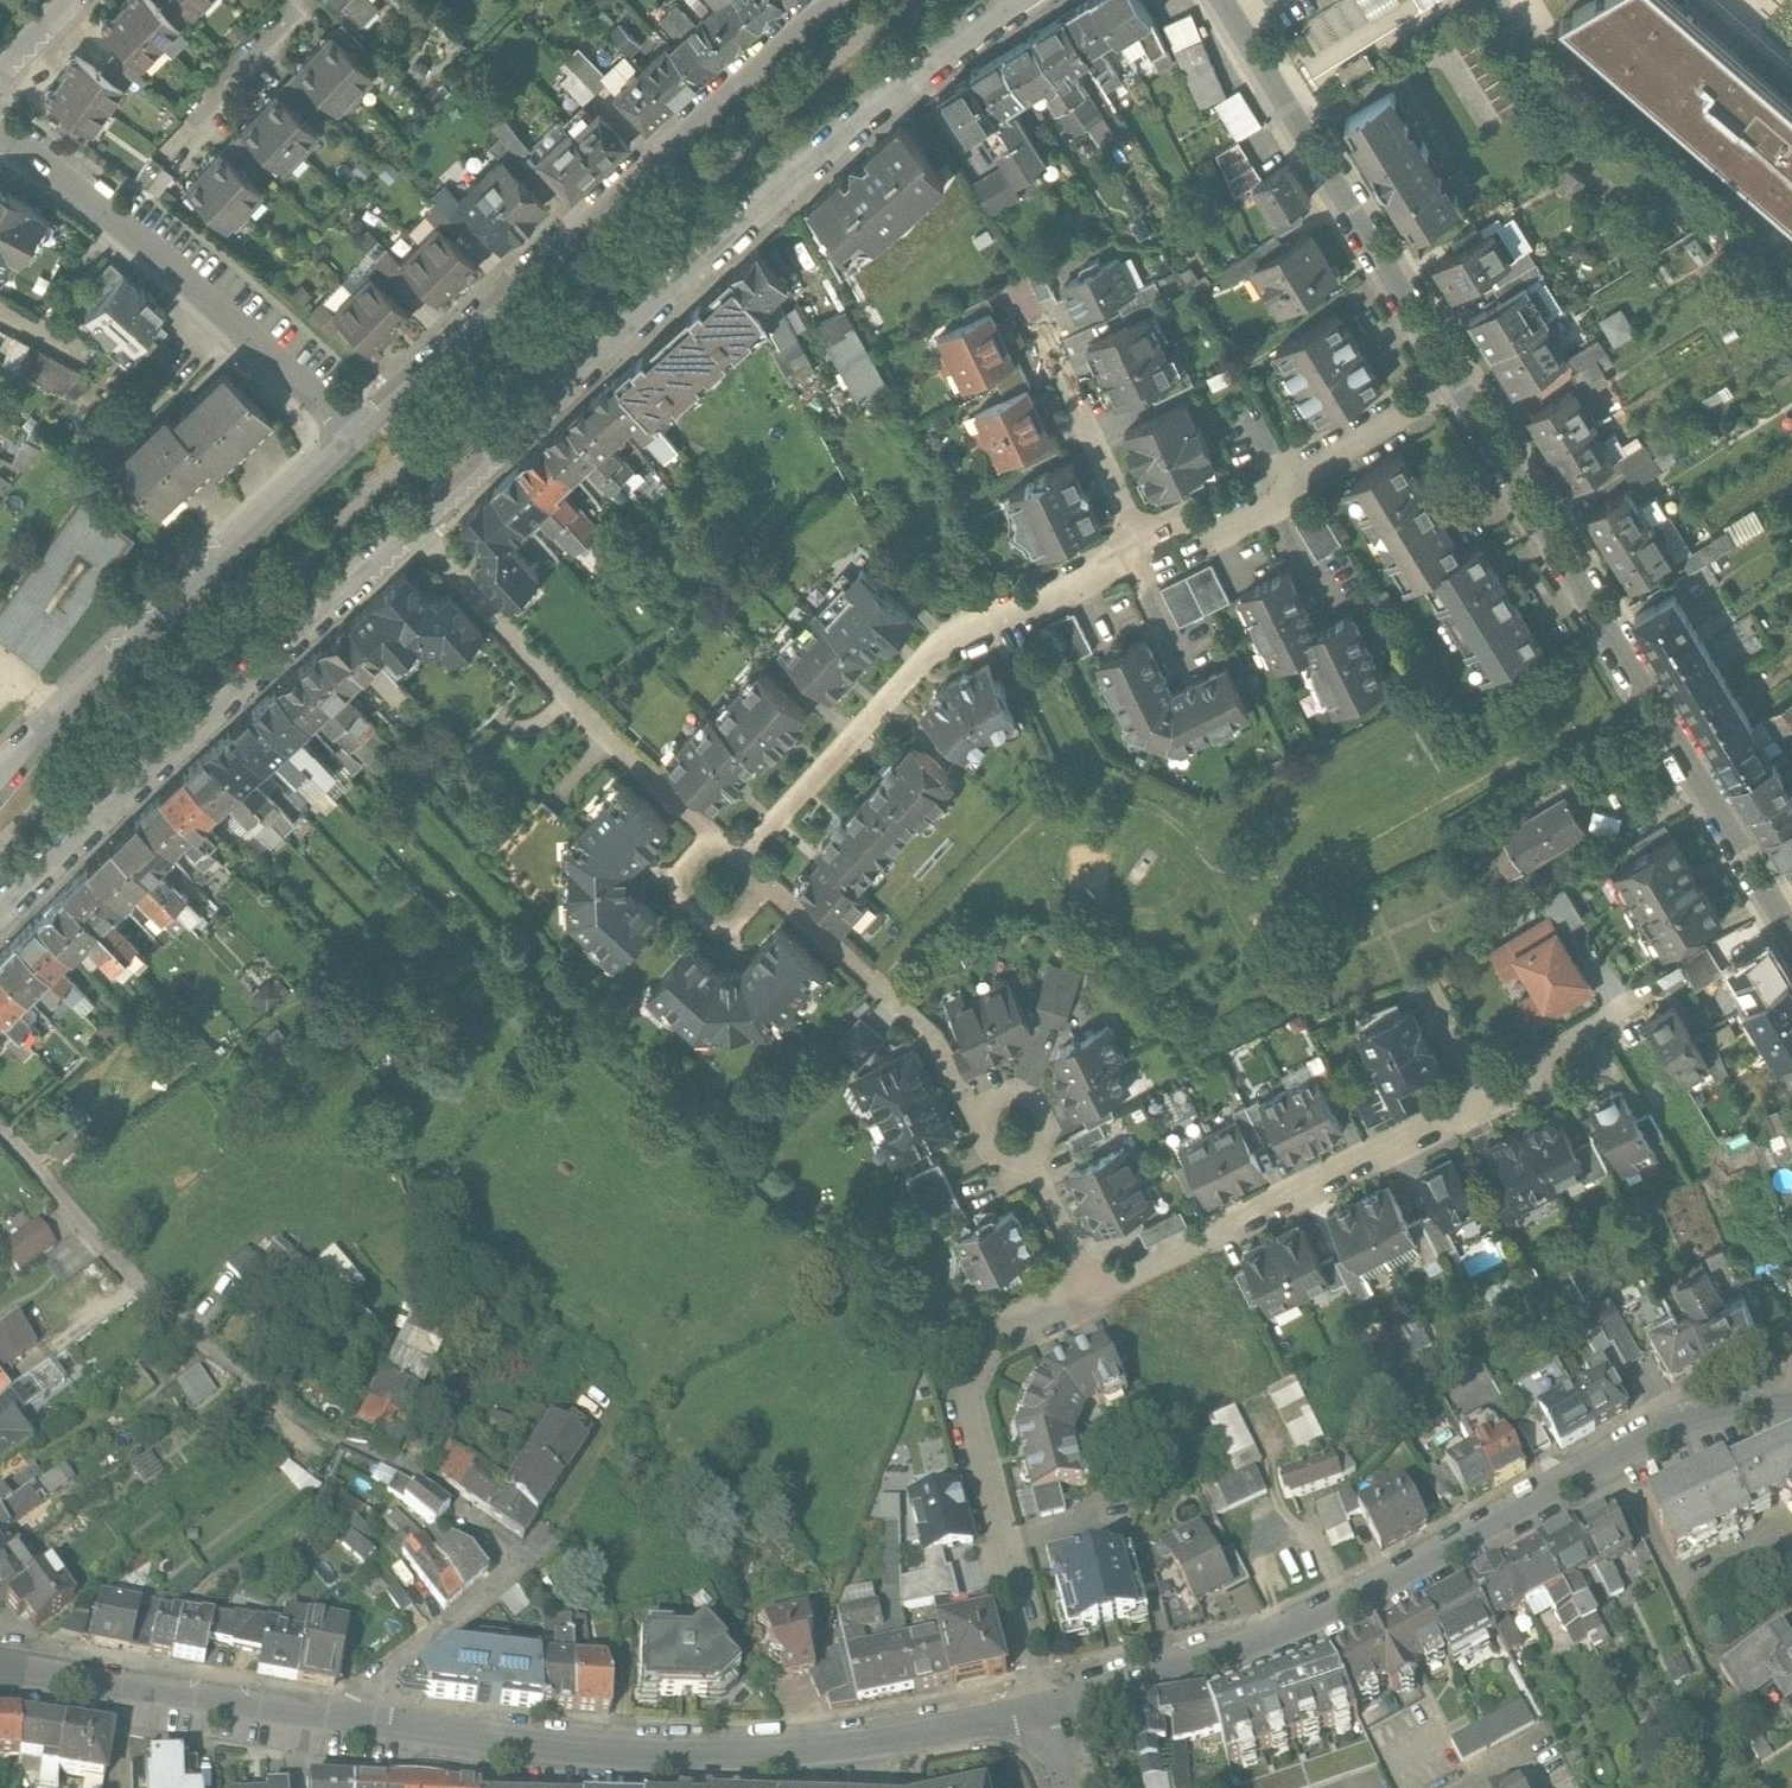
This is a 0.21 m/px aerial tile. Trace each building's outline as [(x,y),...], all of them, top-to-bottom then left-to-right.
[(151,0),(130,0),(122,8),(159,46),(177,28),(178,27),(160,9),(151,0)] [(171,0),(168,0),(160,9),(178,27),(177,28),(179,30),(190,19),(171,0)] [(191,0),(171,0),(190,19),(201,8),(199,6),(198,7),(191,0)] [(369,0),(339,0),(338,1),(364,26),(379,9),(369,0)] [(708,21),(733,49),(761,24),(740,0),(732,0),(708,21)] [(761,24),(788,0),(740,0),(761,24)] [(1092,0),(1091,0),(1059,20),(1084,60),(1088,58),(1101,78),(1113,70),(1098,46),(1115,35),(1092,0)] [(1139,0),(1092,0),(1115,35),(1118,40),(1136,28),(1151,19),(1139,0)] [(1560,23),(1791,226),(1791,108),(1668,0),(1599,0),(1560,23)] [(159,46),(122,8),(113,17),(112,15),(104,15),(101,19),(101,26),(122,47),(140,65),(141,64),(159,46)] [(733,49),(705,18),(688,33),(716,64),(733,49)] [(1527,109),(1471,18),(1448,32),(1504,123),(1527,109)] [(1151,19),(1136,28),(1143,46),(1132,52),(1147,77),(1170,60),(1151,19)] [(1084,60),(1059,20),(1031,37),(1087,127),(1097,143),(1111,134),(1076,78),(1071,76),(1067,71),(1084,60)] [(362,44),(339,22),(329,33),(355,57),(355,52),(362,44)] [(640,45),(620,26),(609,37),(628,57),(640,45)] [(329,33),(329,32),(325,36),(319,36),(319,42),(311,51),(358,95),(370,82),(370,73),(370,72),(355,57),(329,33)] [(716,64),(688,33),(672,48),(701,77),(716,64)] [(1087,127),(1031,37),(1001,56),(1026,96),(1033,92),(1045,85),(1048,90),(1047,96),(1072,136),(1087,127)] [(1227,97),(1202,40),(1176,52),(1200,109),(1227,97)] [(672,48),(669,45),(640,70),(673,103),(702,78),(701,77),(672,48)] [(140,65),(122,47),(110,58),(132,77),(143,66),(141,64),(140,65)] [(606,76),(580,50),(567,63),(573,69),(597,93),(607,83),(610,80),(606,76)] [(358,95),(311,51),(303,60),(296,60),(296,67),(293,70),(319,95),(335,110),(335,109),(336,109),(345,109),(358,95)] [(101,72),(76,55),(69,56),(66,60),(67,67),(69,68),(62,78),(106,109),(120,88),(121,87),(101,72)] [(640,70),(626,56),(606,76),(610,80),(607,83),(616,94),(648,126),(673,103),(640,70)] [(1026,96),(1001,56),(971,75),(1032,173),(1047,164),(1017,115),(1012,115),(1008,108),(1026,96)] [(132,77),(110,58),(101,72),(121,87),(120,88),(123,89),(132,77)] [(597,93),(573,69),(561,81),(584,105),(597,93)] [(1101,78),(1097,80),(1106,93),(1122,83),(1113,70),(1101,78)] [(319,95),(293,71),(284,81),(307,103),(314,95),(319,95)] [(1032,173),(971,75),(939,95),(972,146),(982,140),(975,129),(985,123),(989,129),(987,134),(1018,182),(1032,173)] [(106,109),(62,78),(55,88),(54,86),(47,88),(44,92),(45,99),(67,114),(90,131),(106,109)] [(307,103),(284,81),(274,91),(300,116),(300,111),(307,103)] [(274,91),(273,91),(270,94),(263,95),(264,101),(255,110),(302,154),(315,140),(315,131),(314,131),(315,130),(300,116),(274,91)] [(1261,126),(1239,91),(1215,106),(1238,142),(1261,126)] [(1033,92),(1026,96),(1032,105),(1039,101),(1033,92)] [(1458,203),(1391,93),(1346,120),(1413,230),(1458,203)] [(302,154),(255,110),(247,119),(240,119),(241,126),(237,129),(264,154),(279,168),(280,168),(289,168),(302,154)] [(600,110),(584,125),(575,116),(566,125),(571,130),(604,167),(630,143),(600,110)] [(90,131),(67,114),(59,126),(82,142),(90,131)] [(525,143),(501,117),(491,127),(498,135),(514,152),(525,143)] [(901,125),(868,155),(871,158),(846,180),(843,177),(810,207),(811,209),(810,210),(808,206),(806,207),(842,273),(844,272),(844,271),(865,260),(863,255),(931,194),(935,197),(943,185),(942,184),(945,181),(938,173),(923,157),(927,154),(901,125)] [(1241,140),(1259,174),(1285,160),(1266,126),(1241,140)] [(264,154),(238,130),(228,140),(251,162),(259,154),(264,154)] [(604,167),(571,130),(538,160),(572,197),(604,167)] [(514,152),(498,135),(487,146),(500,159),(501,158),(517,175),(527,166),(514,152)] [(251,162),(228,140),(218,150),(244,175),(244,170),(251,162)] [(1262,182),(1238,142),(1216,155),(1235,200),(1253,189),(1253,188),(1262,182)] [(218,150),(215,153),(208,153),(208,160),(200,169),(247,213),(260,199),(260,190),(259,190),(259,189),(244,175),(218,150)] [(150,156),(134,179),(146,187),(161,166),(162,164),(150,156)] [(517,175),(501,158),(500,159),(479,179),(523,226),(533,216),(531,214),(543,203),(517,175)] [(1262,182),(1253,188),(1253,189),(1272,221),(1273,222),(1291,212),(1311,199),(1290,165),(1262,182)] [(161,166),(146,187),(157,195),(172,174),(161,166)] [(1002,168),(972,186),(989,214),(1019,196),(1002,168)] [(247,213),(200,169),(192,177),(185,178),(185,184),(182,188),(200,204),(200,209),(204,213),(209,213),(224,227),(225,227),(234,227),(247,213)] [(1570,174),(1559,190),(1571,198),(1582,183),(1570,174)] [(523,226),(479,179),(458,198),(457,199),(469,212),(499,244),(511,233),(513,235),(523,226)] [(458,198),(445,185),(431,198),(436,203),(456,223),(469,212),(457,199),(458,198)] [(11,272),(42,215),(30,208),(32,205),(7,191),(5,195),(0,193),(0,267),(11,272)] [(456,223),(436,203),(425,214),(435,223),(436,223),(446,233),(456,223)] [(1291,212),(1273,222),(1272,221),(1266,224),(1275,240),(1299,225),(1291,212)] [(6,294),(8,291),(14,289),(36,301),(73,232),(42,215),(11,272),(0,267),(0,291),(6,294)] [(446,233),(436,223),(435,223),(417,242),(456,281),(464,273),(471,273),(475,269),(476,262),(446,233)] [(1475,228),(1453,241),(1459,251),(1481,238),(1475,228)] [(1459,251),(1435,266),(1454,298),(1490,276),(1511,263),(1510,262),(1491,232),(1481,238),(1459,251)] [(1279,255),(1256,269),(1256,270),(1270,292),(1268,293),(1279,310),(1333,277),(1309,237),(1279,255)] [(398,260),(376,238),(365,249),(375,259),(396,279),(406,269),(398,261),(398,260)] [(456,281),(417,242),(398,260),(398,261),(406,269),(437,300),(444,300),(448,296),(448,289),(456,281)] [(1271,242),(1220,273),(1228,287),(1256,270),(1256,269),(1279,255),(1271,242)] [(759,251),(732,275),(762,308),(771,327),(780,345),(782,344),(788,341),(795,337),(778,302),(772,299),(788,285),(759,251)] [(1528,251),(1510,262),(1511,263),(1490,276),(1498,287),(1536,264),(1528,251)] [(109,259),(89,282),(100,292),(120,269),(109,259)] [(396,279),(375,259),(364,270),(367,272),(368,272),(385,289),(396,279)] [(1118,260),(1102,268),(1098,260),(1081,268),(1077,279),(1063,286),(1073,309),(1080,306),(1085,316),(1101,308),(1104,301),(1110,303),(1116,301),(1134,292),(1118,260)] [(1498,287),(1494,290),(1501,302),(1525,287),(1543,276),(1536,264),(1498,287)] [(100,292),(83,311),(114,339),(120,332),(131,342),(163,307),(153,298),(155,296),(146,288),(144,291),(120,269),(100,292)] [(1041,269),(1028,275),(1040,301),(1054,295),(1041,269)] [(385,289),(368,272),(367,272),(349,291),(388,330),(396,322),(402,322),(407,317),(407,311),(385,289)] [(691,312),(645,353),(644,353),(633,363),(634,364),(617,379),(646,411),(656,423),(703,381),(697,374),(705,367),(711,374),(755,335),(760,332),(771,327),(762,308),(732,275),(702,302),(701,302),(690,312),(691,312)] [(1134,292),(1116,301),(1122,314),(1149,302),(1162,295),(1155,282),(1134,292)] [(1501,302),(1469,322),(1491,358),(1544,326),(1548,323),(1525,287),(1501,302)] [(388,330),(349,291),(330,309),(329,310),(339,320),(369,349),(376,349),(380,344),(380,338),(388,330)] [(987,298),(961,310),(967,323),(990,312),(993,311),(987,298)] [(330,309),(320,299),(309,310),(329,330),(339,320),(329,310),(330,309)] [(1149,302),(1122,314),(1128,327),(1148,318),(1149,319),(1156,316),(1149,302)] [(889,387),(846,309),(818,325),(861,402),(889,387)] [(1600,319),(1611,346),(1635,336),(1623,309),(1600,319)] [(967,323),(939,337),(947,354),(951,362),(1018,331),(1011,316),(996,324),(990,312),(967,323)] [(1337,314),(1276,352),(1286,368),(1284,370),(1292,384),(1295,382),(1300,391),(1298,393),(1307,408),(1309,406),(1320,424),(1381,386),(1370,369),(1372,368),(1349,330),(1347,331),(1337,314)] [(1128,327),(1088,346),(1102,376),(1162,348),(1149,319),(1148,318),(1128,327)] [(1544,326),(1491,358),(1513,394),(1566,362),(1544,326)] [(1018,331),(951,362),(955,371),(963,388),(992,375),(1015,364),(1009,352),(1024,345),(1018,331)] [(80,372),(15,337),(2,360),(62,393),(80,372)] [(795,337),(788,341),(792,348),(799,344),(795,337)] [(1597,341),(1570,358),(1579,371),(1594,362),(1606,354),(1597,341)] [(801,378),(782,344),(780,345),(772,349),(791,384),(801,378)] [(1162,348),(1102,376),(1117,406),(1149,391),(1177,378),(1162,348)] [(947,354),(938,358),(942,367),(951,362),(947,354)] [(951,362),(942,367),(946,375),(955,371),(951,362)] [(1015,364),(992,375),(998,387),(1024,375),(1018,362),(1015,364)] [(1579,371),(1571,376),(1580,390),(1603,376),(1594,362),(1579,371)] [(163,413),(111,462),(154,507),(204,460),(210,466),(267,412),(221,370),(169,420),(163,413)] [(1177,378),(1149,391),(1155,404),(1193,385),(1187,372),(1177,378)] [(1024,375),(998,387),(1004,400),(1027,389),(1030,388),(1024,375)] [(617,379),(616,379),(592,400),(621,434),(635,421),(638,429),(647,439),(660,428),(656,423),(646,411),(617,379)] [(1004,400),(976,414),(984,431),(988,440),(1054,408),(1048,394),(1033,401),(1027,389),(1004,400)] [(1571,392),(1534,415),(1545,431),(1538,435),(1551,456),(1590,432),(1594,429),(1571,392)] [(621,434),(592,400),(568,421),(613,470),(624,460),(615,450),(608,445),(621,434)] [(1185,405),(1154,420),(1155,422),(1146,426),(1145,424),(1125,434),(1130,446),(1128,447),(1137,465),(1139,464),(1154,495),(1158,493),(1159,495),(1186,482),(1185,480),(1213,466),(1207,452),(1209,451),(1198,428),(1196,429),(1185,405)] [(1054,408),(988,440),(992,448),(1000,465),(1016,458),(1052,441),(1046,429),(1061,422),(1054,408)] [(613,470),(568,421),(544,444),(574,477),(587,465),(601,481),(613,470)] [(678,451),(660,428),(647,439),(661,455),(661,454),(667,461),(678,451)] [(29,429),(12,460),(24,467),(46,438),(29,429)] [(984,431),(974,435),(979,444),(988,440),(984,431)] [(1590,432),(1551,456),(1573,491),(1612,467),(1590,432)] [(988,440),(979,444),(983,453),(992,448),(988,440)] [(1052,441),(1016,458),(1022,470),(1060,452),(1054,440),(1052,441)] [(574,477),(544,444),(519,466),(588,542),(600,531),(565,493),(561,496),(558,492),(574,477)] [(1643,446),(1617,463),(1625,476),(1652,460),(1643,446)] [(1400,456),(1352,485),(1369,513),(1363,517),(1391,563),(1397,560),(1414,588),(1430,578),(1430,577),(1462,557),(1461,556),(1400,456)] [(635,472),(624,460),(613,470),(624,482),(635,472)] [(1071,465),(1051,475),(1049,472),(1035,479),(1036,482),(1010,494),(1014,503),(1017,509),(1016,529),(1032,540),(1039,555),(1065,543),(1066,546),(1081,539),(1080,536),(1100,526),(1071,465)] [(588,542),(519,466),(494,490),(495,490),(526,525),(535,516),(540,509),(545,519),(576,553),(588,542)] [(613,470),(601,481),(618,500),(630,489),(624,482),(613,470)] [(526,525),(495,490),(490,495),(489,494),(458,523),(479,547),(478,565),(475,569),(508,605),(539,577),(512,547),(516,535),(527,526),(526,525)] [(1625,493),(1589,516),(1612,553),(1648,530),(1625,493)] [(0,609),(0,636),(36,663),(130,536),(81,500),(0,609)] [(1014,503),(971,523),(996,576),(1039,555),(1032,540),(1016,529),(1017,509),(1014,503)] [(1320,511),(1296,525),(1318,562),(1342,547),(1320,511)] [(541,523),(535,516),(526,525),(527,526),(532,532),(541,523)] [(1648,530),(1612,553),(1634,589),(1675,564),(1652,528),(1648,530)] [(1712,542),(1681,559),(1689,573),(1706,564),(1720,556),(1712,542)] [(1540,648),(1478,546),(1461,556),(1462,557),(1430,577),(1430,578),(1446,604),(1441,608),(1469,654),(1475,651),(1492,678),(1540,648)] [(1211,564),(1186,577),(1205,615),(1230,603),(1211,564)] [(1689,573),(1679,579),(1691,601),(1718,586),(1706,564),(1689,573)] [(403,573),(372,602),(348,624),(393,672),(418,649),(439,649),(449,660),(472,639),(480,631),(447,594),(443,597),(424,596),(403,573)] [(1288,574),(1241,597),(1251,618),(1246,621),(1260,649),(1265,647),(1275,668),(1306,652),(1307,651),(1310,649),(1306,641),(1316,636),(1317,634),(1288,574)] [(866,660),(902,622),(853,575),(816,613),(866,660)] [(1186,577),(1160,589),(1179,628),(1205,615),(1186,577)] [(1674,595),(1635,618),(1655,652),(1693,628),(1674,595)] [(866,660),(816,613),(780,651),(831,698),(844,684),(846,686),(856,676),(853,673),(866,660)] [(1074,613),(1049,626),(1067,664),(1093,652),(1074,613)] [(1750,613),(1714,636),(1725,653),(1761,631),(1750,613)] [(1386,687),(1352,617),(1317,634),(1316,636),(1306,641),(1310,649),(1307,651),(1306,652),(1313,665),(1316,663),(1332,696),(1328,697),(1336,712),(1386,687)] [(348,624),(347,624),(320,649),(352,684),(368,670),(369,675),(382,688),(395,675),(393,672),(348,624)] [(1693,628),(1655,652),(1674,684),(1713,661),(1693,628)] [(1761,631),(1725,653),(1735,670),(1771,647),(1761,631)] [(1146,641),(1127,651),(1127,650),(1118,655),(1099,664),(1132,730),(1143,734),(1141,739),(1155,744),(1172,695),(1146,641)] [(352,684),(320,649),(297,670),(355,732),(367,721),(345,698),(339,696),(352,684)] [(1732,694),(1713,661),(1674,684),(1694,717),(1732,694)] [(989,665),(974,672),(973,671),(970,673),(965,671),(962,676),(959,678),(960,679),(951,684),(944,691),(943,690),(941,693),(935,693),(935,699),(933,702),(934,703),(923,715),(941,731),(939,734),(951,745),(954,743),(968,756),(974,750),(981,750),(992,738),(1006,731),(1008,725),(1016,721),(1004,697),(1007,695),(999,680),(996,681),(989,665)] [(1225,669),(1172,695),(1155,744),(1170,749),(1172,744),(1183,748),(1248,715),(1239,697),(1240,696),(1235,687),(1225,669)] [(297,670),(282,684),(274,692),(307,726),(321,713),(322,721),(351,751),(363,740),(355,732),(297,670)] [(806,714),(760,672),(744,689),(743,688),(730,701),(732,703),(717,719),(716,720),(758,758),(757,759),(761,763),(772,752),(774,754),(784,743),(782,741),(786,737),(788,739),(798,728),(796,726),(806,714)] [(413,695),(395,675),(382,688),(400,708),(413,695)] [(1753,701),(1764,719),(1791,701),(1791,685),(1788,679),(1753,701)] [(307,726),(274,692),(267,698),(251,712),(322,786),(333,776),(299,741),(293,738),(307,726)] [(1732,694),(1694,717),(1714,750),(1752,726),(1732,694)] [(1764,719),(1775,736),(1791,725),(1791,701),(1764,719)] [(322,786),(251,712),(229,733),(260,767),(274,755),(274,763),(309,799),(322,786)] [(758,758),(716,720),(717,719),(711,715),(705,722),(705,727),(698,735),(694,732),(681,746),(682,747),(667,764),(681,777),(684,777),(698,790),(699,793),(713,807),(725,795),(727,797),(749,772),(747,770),(757,759),(758,758)] [(367,721),(355,732),(363,740),(375,729),(367,721)] [(1773,761),(1752,726),(1714,750),(1733,782),(1773,761)] [(260,767),(229,733),(205,755),(282,835),(293,825),(279,808),(254,784),(244,782),(255,772),(258,776),(264,771),(260,767)] [(376,736),(367,745),(372,751),(382,742),(376,736)] [(362,767),(341,751),(335,756),(353,775),(362,767)] [(948,778),(918,751),(909,751),(865,798),(905,835),(918,821),(921,824),(946,797),(942,794),(948,787),(948,778)] [(1786,753),(1774,761),(1777,766),(1789,759),(1786,753)] [(282,835),(205,755),(199,760),(190,768),(190,769),(182,776),(215,810),(228,799),(229,806),(269,848),(282,835)] [(1788,770),(1784,777),(1777,766),(1774,761),(1773,761),(1733,782),(1749,809),(1791,786),(1791,768),(1788,770)] [(215,810),(182,776),(159,798),(214,856),(222,864),(233,853),(208,827),(200,824),(215,810)] [(578,834),(572,841),(572,859),(571,860),(572,904),(574,904),(575,922),(589,935),(586,937),(606,955),(611,949),(620,958),(632,945),(632,946),(645,932),(645,931),(659,915),(655,912),(656,911),(640,897),(640,898),(631,890),(630,868),(644,852),(645,853),(661,836),(660,835),(669,826),(653,811),(654,810),(640,798),(639,798),(621,782),(615,789),(615,794),(578,834)] [(1749,809),(1766,837),(1791,823),(1791,786),(1749,809)] [(297,806),(284,792),(277,799),(290,813),(297,806)] [(214,856),(159,798),(135,822),(168,857),(182,843),(184,851),(201,869),(214,856)] [(865,798),(822,846),(822,855),(825,857),(857,887),(905,835),(865,798)] [(1567,798),(1502,836),(1499,831),(1493,835),(1496,840),(1484,848),(1488,854),(1493,851),(1511,880),(1588,834),(1567,798)] [(168,857),(135,822),(110,846),(172,910),(184,898),(170,884),(171,883),(162,873),(154,870),(163,861),(167,866),(172,861),(168,857)] [(1766,837),(1791,879),(1791,823),(1766,837)] [(1665,826),(1631,847),(1636,855),(1646,849),(1648,853),(1672,838),(1665,826)] [(1648,853),(1615,872),(1664,954),(1721,920),(1672,838),(1648,853)] [(172,910),(110,846),(86,870),(120,905),(127,898),(137,898),(160,922),(172,910)] [(214,856),(201,869),(209,877),(222,864),(214,856)] [(857,887),(825,857),(804,880),(804,890),(838,921),(847,921),(869,898),(857,887)] [(120,905),(86,870),(63,893),(122,956),(133,946),(112,924),(111,913),(120,905)] [(1564,889),(1540,904),(1548,918),(1558,934),(1583,919),(1564,889)] [(122,956),(63,893),(36,920),(72,957),(77,953),(72,948),(83,938),(88,943),(87,947),(109,970),(110,970),(123,957),(122,956)] [(184,898),(172,910),(182,919),(193,908),(184,898)] [(172,910),(160,922),(172,935),(185,923),(182,919),(172,910)] [(1558,934),(1548,918),(1491,952),(1506,977),(1523,967),(1537,991),(1521,1001),(1536,1025),(1593,991),(1558,934)] [(72,957),(36,920),(14,942),(70,999),(78,1007),(87,998),(55,966),(64,957),(68,960),(72,957)] [(712,963),(697,949),(696,950),(692,946),(678,961),(677,961),(664,975),(665,976),(653,988),(662,996),(657,1002),(676,1020),(678,1017),(692,1030),(711,1029),(711,1031),(755,1029),(755,1027),(773,1026),(780,1019),(817,979),(822,979),(828,972),(810,955),(811,954),(797,942),(796,942),(780,928),(771,938),(770,937),(755,954),(756,955),(741,971),(720,972),(711,964),(712,963)] [(14,942),(0,956),(0,973),(27,1000),(26,1001),(27,1002),(30,998),(27,994),(35,986),(58,1011),(70,999),(14,942)] [(133,946),(122,956),(123,957),(132,966),(142,956),(133,946)] [(1707,947),(1682,960),(1695,991),(1725,974),(1707,947)] [(1766,947),(1728,970),(1750,1006),(1788,984),(1766,947)] [(123,957),(110,970),(119,979),(132,966),(123,957)] [(1454,980),(1445,963),(1434,969),(1442,986),(1454,980)] [(1049,972),(1035,1012),(1049,1017),(1063,976),(1049,972)] [(0,973),(0,1016),(14,1029),(32,1047),(43,1036),(13,1008),(20,1001),(22,1004),(26,1001),(27,1000),(0,973)] [(1063,976),(1049,1017),(1064,1022),(1078,981),(1063,976)] [(1031,1027),(1009,983),(995,978),(990,993),(979,998),(1006,1052),(1023,1045),(1020,1040),(1027,1037),(1024,1031),(1031,1027)] [(1745,1009),(1778,1064),(1784,1061),(1791,1057),(1791,991),(1788,984),(1750,1006),(1745,1009)] [(1006,1052),(979,998),(952,1011),(968,1044),(979,1066),(980,1065),(1006,1052)] [(865,1000),(854,1011),(858,1016),(870,1005),(865,1000)] [(1397,1002),(1359,1016),(1366,1032),(1403,1014),(1397,1002)] [(1693,1040),(1673,1006),(1647,1022),(1653,1032),(1681,1079),(1706,1064),(1707,1063),(1693,1040)] [(1366,1032),(1361,1035),(1381,1078),(1354,1091),(1370,1123),(1420,1099),(1409,1077),(1438,1063),(1430,1048),(1431,1048),(1420,1025),(1419,1025),(1412,1010),(1403,1014),(1366,1032)] [(862,1020),(838,1046),(857,1064),(881,1038),(862,1020)] [(277,1027),(263,1037),(276,1054),(290,1044),(277,1027)] [(1108,1028),(1084,1040),(1083,1039),(1082,1040),(1074,1037),(1072,1045),(1070,1045),(1070,1046),(1060,1051),(1064,1059),(1057,1062),(1061,1070),(1054,1074),(1062,1090),(1123,1059),(1108,1028)] [(32,1047),(14,1029),(4,1040),(22,1057),(32,1047)] [(1710,1030),(1693,1040),(1707,1063),(1706,1064),(1717,1083),(1728,1076),(1710,1030)] [(968,1044),(953,1052),(966,1079),(983,1071),(980,1065),(979,1066),(968,1044)] [(916,1063),(900,1070),(896,1062),(857,1082),(866,1100),(873,1097),(884,1118),(931,1094),(916,1063)] [(1115,1064),(1062,1090),(1075,1118),(1081,1115),(1107,1102),(1129,1091),(1115,1064)] [(1345,1106),(1326,1067),(1314,1073),(1316,1078),(1333,1112),(1345,1106)] [(1333,1112),(1316,1078),(1288,1091),(1317,1149),(1332,1142),(1329,1138),(1342,1132),(1333,1112)] [(1288,1091),(1261,1105),(1277,1139),(1287,1159),(1300,1153),(1302,1157),(1317,1149),(1288,1091)] [(1630,1112),(1621,1094),(1615,1097),(1613,1093),(1596,1102),(1597,1105),(1591,1108),(1622,1171),(1638,1163),(1640,1167),(1656,1159),(1651,1147),(1641,1128),(1640,1129),(1636,1121),(1631,1111),(1630,1112)] [(931,1094),(884,1118),(894,1139),(886,1142),(896,1161),(935,1141),(931,1133),(947,1126),(931,1094)] [(1258,1101),(1246,1107),(1264,1145),(1277,1139),(1261,1105),(1258,1101)] [(1107,1102),(1081,1115),(1088,1130),(1099,1125),(1114,1117),(1107,1102)] [(1246,1107),(1233,1113),(1237,1123),(1252,1152),(1264,1145),(1246,1107)] [(1768,1116),(1775,1132),(1791,1124),(1791,1119),(1786,1107),(1768,1116)] [(1766,1113),(1749,1121),(1758,1140),(1775,1132),(1768,1116),(1766,1113)] [(1665,1140),(1649,1114),(1636,1121),(1640,1129),(1641,1128),(1651,1147),(1665,1140)] [(1560,1123),(1550,1128),(1546,1121),(1524,1132),(1552,1189),(1583,1174),(1585,1173),(1574,1151),(1560,1123)] [(1252,1152),(1237,1123),(1210,1136),(1236,1189),(1264,1176),(1252,1152)] [(1791,1156),(1791,1124),(1775,1132),(1758,1140),(1754,1142),(1762,1171),(1791,1156)] [(1088,1130),(1069,1140),(1075,1153),(1080,1151),(1079,1150),(1105,1137),(1099,1125),(1088,1130)] [(72,1130),(50,1148),(61,1161),(80,1145),(83,1143),(72,1130)] [(1517,1134),(1504,1140),(1505,1141),(1488,1150),(1507,1189),(1508,1188),(1520,1213),(1535,1206),(1533,1201),(1553,1191),(1552,1189),(1524,1132),(1517,1135),(1517,1134)] [(1743,1132),(1727,1140),(1737,1159),(1752,1152),(1743,1132)] [(1236,1189),(1210,1136),(1203,1139),(1200,1133),(1174,1146),(1183,1163),(1187,1160),(1188,1163),(1201,1188),(1208,1203),(1236,1189)] [(1607,1174),(1592,1142),(1574,1151),(1585,1173),(1583,1174),(1588,1183),(1607,1174)] [(80,1145),(61,1161),(69,1171),(89,1156),(80,1145)] [(1123,1150),(1087,1167),(1089,1171),(1082,1174),(1081,1173),(1078,1172),(1070,1176),(1074,1185),(1073,1186),(1074,1187),(1073,1190),(1076,1195),(1078,1196),(1079,1198),(1080,1197),(1084,1206),(1138,1180),(1123,1150)] [(1452,1162),(1429,1174),(1433,1181),(1422,1186),(1436,1214),(1438,1213),(1445,1226),(1476,1211),(1452,1162)] [(939,1163),(907,1179),(919,1203),(951,1187),(939,1163)] [(1188,1163),(1176,1169),(1188,1194),(1201,1188),(1188,1163)] [(1138,1180),(1084,1206),(1099,1236),(1104,1233),(1105,1229),(1112,1225),(1114,1228),(1120,1225),(1129,1228),(1131,1220),(1152,1209),(1138,1180)] [(951,1187),(919,1203),(932,1228),(963,1212),(951,1187)] [(1507,1189),(1494,1196),(1510,1229),(1525,1221),(1520,1213),(1508,1188),(1507,1189)] [(1384,1201),(1380,1192),(1359,1203),(1390,1267),(1418,1254),(1419,1253),(1413,1242),(1415,1241),(1408,1227),(1393,1197),(1384,1201)] [(1359,1203),(1337,1213),(1343,1224),(1334,1228),(1348,1257),(1349,1259),(1353,1257),(1359,1269),(1360,1268),(1366,1279),(1390,1267),(1359,1203)] [(994,1213),(979,1221),(976,1214),(974,1215),(981,1228),(973,1232),(970,1225),(968,1226),(969,1229),(952,1237),(960,1254),(958,1279),(974,1271),(980,1284),(1002,1273),(1007,1281),(1023,1273),(1019,1265),(1035,1256),(1013,1212),(997,1220),(994,1213)] [(1436,1214),(1420,1221),(1439,1259),(1456,1250),(1445,1226),(1438,1213),(1436,1214)] [(1176,1215),(1144,1231),(1151,1244),(1183,1229),(1176,1215)] [(41,1221),(6,1247),(23,1270),(58,1244),(41,1221)] [(1420,1221),(1408,1227),(1415,1241),(1413,1242),(1419,1253),(1418,1254),(1424,1266),(1439,1259),(1420,1221)] [(1300,1230),(1287,1236),(1288,1238),(1273,1245),(1300,1298),(1329,1284),(1320,1265),(1303,1230),(1301,1232),(1300,1230)] [(1300,1298),(1273,1245),(1259,1252),(1258,1250),(1245,1256),(1246,1258),(1244,1260),(1248,1268),(1264,1300),(1270,1313),(1300,1298)] [(272,1276),(245,1249),(226,1267),(254,1295),(272,1276)] [(1724,1250),(1704,1258),(1710,1271),(1729,1263),(1724,1250)] [(332,1253),(315,1269),(346,1303),(363,1288),(332,1253)] [(1353,1257),(1349,1259),(1348,1257),(1335,1263),(1346,1285),(1355,1303),(1369,1296),(1362,1282),(1367,1280),(1366,1279),(1360,1268),(1359,1269),(1353,1257)] [(1333,1258),(1320,1265),(1329,1284),(1333,1291),(1346,1285),(1335,1263),(1333,1258)] [(1248,1268),(1235,1275),(1251,1306),(1264,1300),(1248,1268)] [(1732,1302),(1724,1305),(1706,1273),(1692,1280),(1732,1350),(1761,1334),(1755,1325),(1744,1298),(1737,1301),(1734,1298),(1732,1298),(1732,1302)] [(1732,1350),(1692,1280),(1678,1288),(1691,1311),(1697,1312),(1700,1319),(1687,1326),(1684,1321),(1679,1324),(1682,1330),(1703,1367),(1732,1350)] [(1607,1297),(1587,1308),(1599,1328),(1619,1317),(1607,1297)] [(411,1315),(383,1373),(395,1379),(421,1392),(450,1334),(411,1315)] [(1642,1360),(1619,1317),(1599,1328),(1609,1346),(1613,1343),(1627,1368),(1642,1360)] [(2,1383),(7,1379),(5,1376),(9,1373),(6,1368),(37,1345),(18,1319),(0,1332),(0,1380),(2,1383)] [(1682,1330),(1651,1348),(1657,1358),(1655,1358),(1661,1367),(1659,1368),(1664,1377),(1666,1377),(1668,1381),(1669,1380),(1672,1385),(1703,1367),(1682,1330)] [(1127,1358),(1115,1334),(1103,1340),(1114,1364),(1127,1358)] [(1102,1340),(1047,1367),(1019,1429),(1034,1487),(1034,1489),(1059,1482),(1090,1474),(1082,1444),(1075,1446),(1072,1434),(1086,1405),(1097,1399),(1100,1405),(1128,1392),(1114,1364),(1103,1340),(1102,1340)] [(1627,1368),(1613,1343),(1609,1346),(1601,1351),(1614,1375),(1627,1368)] [(1573,1362),(1561,1369),(1567,1380),(1579,1373),(1573,1362)] [(7,1460),(31,1443),(23,1432),(35,1424),(25,1409),(63,1382),(50,1363),(0,1399),(0,1466),(7,1460)] [(1561,1369),(1558,1363),(1513,1388),(1531,1421),(1535,1418),(1542,1430),(1549,1426),(1562,1449),(1596,1429),(1575,1392),(1574,1392),(1567,1380),(1561,1369)] [(198,1370),(177,1384),(194,1409),(215,1394),(198,1370)] [(1605,1370),(1589,1380),(1591,1383),(1575,1392),(1596,1429),(1628,1410),(1623,1402),(1625,1401),(1623,1397),(1625,1396),(1620,1388),(1618,1389),(1613,1381),(1612,1381),(1605,1370)] [(368,1402),(369,1402),(359,1424),(379,1433),(373,1445),(392,1454),(402,1434),(401,1434),(421,1392),(395,1379),(383,1373),(368,1402)] [(1286,1381),(1268,1390),(1303,1458),(1329,1444),(1295,1377),(1286,1381)] [(1494,1384),(1469,1399),(1492,1440),(1505,1433),(1526,1469),(1538,1462),(1534,1455),(1519,1428),(1494,1384)] [(271,1418),(235,1399),(222,1422),(258,1441),(271,1418)] [(1237,1474),(1202,1491),(1215,1515),(1228,1509),(1229,1510),(1269,1491),(1256,1464),(1262,1462),(1236,1406),(1210,1419),(1237,1474)] [(1531,1421),(1519,1428),(1534,1455),(1550,1446),(1542,1430),(1535,1418),(1531,1421)] [(550,1421),(525,1458),(560,1482),(586,1445),(550,1421)] [(1492,1440),(1472,1451),(1493,1488),(1526,1469),(1505,1433),(1492,1440)] [(1729,1469),(1748,1510),(1782,1494),(1782,1493),(1791,1485),(1791,1440),(1729,1469)] [(458,1496),(477,1468),(448,1449),(429,1476),(458,1496)] [(1472,1451),(1447,1466),(1468,1502),(1493,1488),(1472,1451)] [(1357,1470),(1343,1453),(1337,1459),(1343,1480),(1357,1470)] [(560,1482),(525,1458),(505,1488),(500,1495),(536,1519),(560,1482)] [(1337,1459),(1279,1480),(1287,1498),(1296,1495),(1297,1497),(1343,1480),(1337,1459)] [(0,1466),(0,1470),(2,1472),(11,1466),(7,1460),(0,1466)] [(1726,1464),(1687,1483),(1686,1479),(1648,1497),(1674,1552),(1751,1516),(1748,1510),(1729,1469),(1726,1464)] [(477,1468),(458,1496),(522,1539),(536,1519),(500,1495),(505,1488),(489,1477),(477,1468)] [(1443,1468),(1427,1477),(1441,1503),(1458,1494),(1443,1468)] [(0,1492),(0,1512),(15,1501),(31,1490),(21,1477),(0,1492)] [(412,1485),(397,1477),(388,1493),(405,1504),(417,1488),(412,1485)] [(898,1478),(885,1477),(887,1593),(901,1592),(900,1581),(898,1478)] [(1059,1482),(1034,1489),(1034,1487),(1032,1488),(1039,1516),(1066,1508),(1059,1482)] [(1362,1509),(1360,1510),(1361,1512),(1382,1550),(1418,1530),(1413,1520),(1422,1515),(1405,1484),(1362,1509)] [(1782,1493),(1782,1494),(1791,1506),(1791,1485),(1782,1493)] [(959,1486),(913,1498),(926,1550),(927,1553),(942,1549),(973,1541),(970,1530),(971,1530),(968,1517),(967,1517),(965,1511),(966,1511),(965,1507),(964,1507),(962,1498),(961,1494),(959,1486)] [(1362,1509),(1350,1486),(1338,1495),(1347,1519),(1361,1512),(1360,1510),(1362,1509)] [(31,1490),(15,1501),(25,1515),(45,1501),(35,1487),(31,1490)] [(449,1511),(432,1498),(417,1488),(405,1504),(435,1529),(449,1511)] [(1338,1495),(1318,1505),(1327,1530),(1347,1519),(1338,1495)] [(394,1512),(376,1499),(367,1511),(381,1523),(382,1521),(413,1546),(419,1541),(422,1539),(393,1513),(394,1512)] [(25,1515),(15,1501),(0,1512),(0,1533),(25,1515)] [(363,1507),(345,1529),(352,1536),(363,1545),(370,1536),(397,1560),(402,1555),(413,1546),(382,1521),(381,1523),(367,1511),(363,1507)] [(1610,1509),(1573,1527),(1596,1568),(1611,1596),(1623,1590),(1616,1578),(1617,1577),(1611,1567),(1607,1569),(1605,1565),(1633,1550),(1610,1509)] [(8,1528),(17,1540),(31,1530),(22,1518),(8,1528)] [(1347,1519),(1327,1530),(1332,1546),(1354,1536),(1347,1519)] [(1203,1527),(1181,1539),(1185,1547),(1171,1555),(1194,1600),(1221,1586),(1231,1581),(1218,1556),(1203,1527)] [(1573,1527),(1539,1545),(1572,1607),(1587,1598),(1580,1584),(1575,1579),(1596,1568),(1573,1527)] [(488,1571),(435,1529),(423,1540),(422,1539),(419,1541),(431,1554),(431,1555),(461,1594),(488,1571)] [(863,1530),(853,1557),(865,1561),(871,1546),(867,1545),(868,1532),(863,1530)] [(363,1545),(352,1536),(343,1547),(366,1566),(375,1555),(363,1545)] [(1074,1537),(1046,1545),(1053,1571),(1054,1570),(1054,1569),(1078,1563),(1077,1560),(1079,1559),(1074,1537)] [(1147,1545),(1132,1549),(1142,1588),(1157,1584),(1147,1545)] [(1539,1545),(1518,1557),(1505,1564),(1528,1606),(1546,1596),(1557,1616),(1572,1607),(1539,1545)] [(0,1557),(0,1599),(7,1594),(34,1575),(13,1547),(6,1552),(0,1557)] [(1250,1580),(1233,1548),(1218,1556),(1231,1581),(1221,1586),(1225,1594),(1250,1580)] [(942,1549),(927,1553),(926,1550),(923,1551),(929,1573),(900,1581),(901,1592),(902,1611),(935,1604),(949,1600),(950,1601),(960,1598),(952,1567),(947,1569),(942,1549)] [(1079,1559),(1077,1560),(1078,1563),(1054,1569),(1054,1570),(1065,1612),(1071,1611),(1076,1628),(1142,1611),(1137,1593),(1143,1592),(1142,1588),(1132,1549),(1109,1555),(1108,1552),(1079,1559)] [(34,1575),(7,1594),(20,1612),(24,1610),(35,1625),(74,1596),(51,1562),(34,1575)] [(1505,1564),(1471,1584),(1498,1634),(1509,1654),(1522,1647),(1506,1618),(1528,1606),(1505,1564)] [(1471,1584),(1424,1610),(1447,1652),(1446,1653),(1450,1660),(1498,1634),(1471,1584)] [(396,1585),(385,1593),(401,1613),(412,1605),(396,1585)] [(703,1588),(615,1613),(615,1639),(631,1639),(629,1695),(656,1696),(656,1689),(639,1688),(640,1636),(687,1637),(701,1624),(702,1625),(721,1607),(703,1588)] [(887,1593),(877,1594),(848,1601),(844,1616),(841,1617),(843,1631),(837,1633),(840,1648),(849,1688),(853,1705),(915,1691),(905,1645),(902,1611),(901,1592),(887,1593)] [(1587,1598),(1572,1607),(1587,1636),(1601,1628),(1594,1616),(1596,1615),(1587,1598)] [(949,1600),(935,1604),(940,1628),(955,1624),(950,1601),(949,1600)] [(162,1605),(140,1601),(138,1609),(128,1648),(150,1652),(160,1613),(162,1605)] [(138,1609),(102,1602),(91,1641),(128,1648),(138,1609)] [(1572,1607),(1557,1616),(1568,1637),(1573,1634),(1589,1663),(1599,1659),(1587,1636),(1572,1607)] [(1424,1610),(1331,1661),(1352,1704),(1389,1684),(1394,1693),(1418,1680),(1413,1671),(1446,1653),(1447,1652),(1424,1610)] [(809,1612),(763,1621),(771,1658),(782,1665),(785,1679),(808,1674),(816,1672),(813,1658),(809,1639),(815,1637),(809,1612)] [(183,1616),(160,1613),(150,1652),(173,1656),(183,1616)] [(264,1653),(260,1672),(295,1678),(306,1617),(287,1614),(284,1628),(269,1625),(264,1653)] [(955,1624),(940,1628),(942,1636),(953,1682),(1007,1669),(993,1615),(955,1624)] [(202,1619),(183,1616),(173,1656),(205,1662),(210,1643),(217,1619),(203,1616),(202,1619)] [(348,1625),(306,1617),(295,1678),(334,1685),(338,1663),(341,1663),(348,1625)] [(584,1618),(569,1619),(571,1637),(572,1663),(583,1663),(581,1643),(588,1642),(584,1618)] [(241,1623),(217,1619),(210,1643),(231,1647),(256,1622),(242,1619),(241,1623)] [(569,1619),(547,1621),(549,1640),(556,1640),(556,1638),(571,1637),(569,1619)] [(256,1622),(231,1647),(264,1653),(269,1625),(256,1622)] [(687,1637),(640,1636),(639,1688),(656,1689),(656,1696),(706,1697),(706,1692),(716,1692),(739,1670),(723,1654),(726,1651),(702,1625),(701,1624),(687,1637)] [(1783,1652),(1771,1633),(1721,1666),(1734,1688),(1740,1684),(1751,1700),(1775,1685),(1785,1685),(1791,1695),(1791,1647),(1783,1652)] [(942,1636),(905,1645),(915,1691),(953,1682),(942,1636)] [(562,1662),(537,1661),(541,1709),(575,1711),(572,1663),(571,1637),(556,1638),(556,1640),(557,1653),(562,1652),(562,1662)] [(537,1656),(444,1646),(411,1673),(429,1696),(541,1709),(537,1661),(537,1656)] [(840,1648),(828,1653),(813,1658),(816,1672),(808,1674),(822,1701),(827,1698),(849,1688),(840,1648)] [(1329,1656),(1270,1677),(1282,1713),(1284,1712),(1294,1741),(1305,1737),(1303,1732),(1318,1727),(1319,1732),(1335,1726),(1334,1722),(1348,1717),(1350,1721),(1358,1718),(1329,1656)] [(583,1663),(572,1663),(575,1711),(610,1713),(612,1684),(607,1664),(583,1663)] [(1270,1677),(1209,1698),(1220,1730),(1228,1764),(1241,1759),(1240,1754),(1254,1749),(1256,1754),(1273,1748),(1271,1743),(1286,1738),(1287,1743),(1294,1741),(1284,1712),(1282,1713),(1270,1677)] [(849,1688),(827,1698),(832,1708),(853,1705),(849,1688)] [(1206,1690),(1157,1697),(1161,1724),(1164,1723),(1172,1722),(1174,1744),(1185,1741),(1201,1737),(1220,1730),(1209,1698),(1206,1690)] [(1157,1697),(1131,1701),(1135,1724),(1120,1727),(1116,1731),(1119,1748),(1123,1751),(1138,1748),(1140,1761),(1158,1759),(1156,1743),(1166,1741),(1164,1723),(1161,1724),(1157,1697)] [(1522,1699),(1486,1719),(1499,1742),(1535,1723),(1522,1699)] [(0,1715),(0,1757),(19,1759),(18,1715),(0,1715)] [(37,1717),(18,1715),(19,1759),(41,1760),(37,1787),(57,1787),(57,1778),(58,1768),(60,1760),(60,1759),(59,1759),(65,1722),(37,1717)] [(1486,1719),(1451,1738),(1463,1761),(1499,1742),(1486,1719)] [(112,1730),(65,1722),(59,1759),(60,1759),(60,1760),(58,1768),(105,1776),(112,1730)] [(1330,1748),(1305,1757),(1305,1756),(1300,1758),(1300,1759),(1308,1783),(1378,1759),(1366,1736),(1335,1747),(1335,1746),(1330,1747),(1330,1748)] [(1601,1739),(1592,1744),(1597,1753),(1606,1749),(1601,1739)] [(1174,1744),(1175,1761),(1176,1772),(1171,1772),(1175,1787),(1190,1787),(1187,1776),(1188,1776),(1185,1741),(1174,1744)] [(1580,1751),(1567,1758),(1572,1768),(1585,1760),(1580,1751)] [(197,1758),(145,1760),(146,1787),(198,1787),(197,1758)] [(1140,1761),(1143,1779),(1144,1779),(1146,1787),(1163,1787),(1161,1776),(1158,1759),(1140,1761)] [(1239,1780),(1238,1779),(1232,1781),(1234,1787),(1295,1787),(1308,1783),(1300,1759),(1274,1768),(1273,1767),(1268,1769),(1269,1770),(1239,1780)] [(102,1778),(79,1777),(78,1787),(102,1787),(102,1778)]
